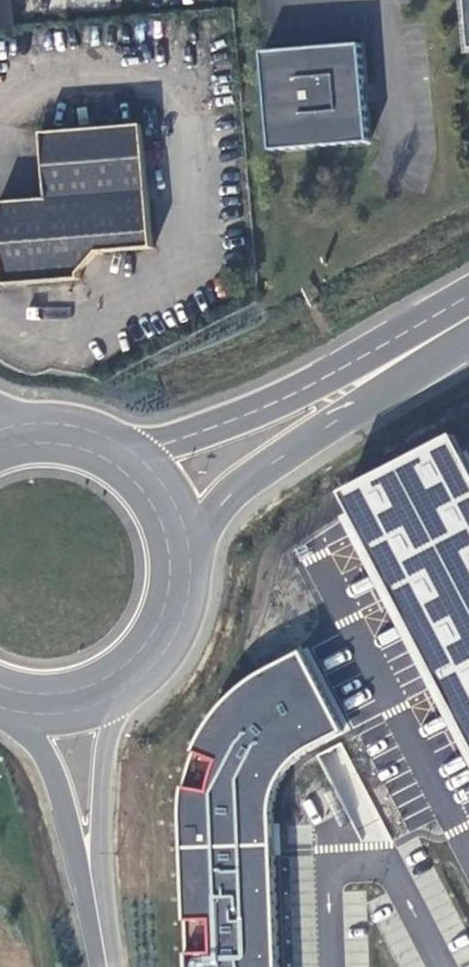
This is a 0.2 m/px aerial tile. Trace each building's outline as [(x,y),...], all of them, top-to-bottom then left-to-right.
[(271,152),(369,145),(366,109),(361,106),(359,85),(364,82),(361,46),(263,54),(271,152)] [(155,249),(144,126),(43,134),(48,199),(0,204),(0,222),(4,265),(7,265),(27,281),(27,285),(81,280),(80,275),(100,253),(155,249)] [(4,265),(6,286),(27,285),(27,281),(7,265),(4,265)] [(457,435),(344,493),(468,734),(468,459),(457,435)] [(186,804),(191,966),(281,966),(277,831),(277,802),(285,780),(297,763),(310,753),(348,732),(307,652),(262,676),(249,685),(227,706),(208,731),(198,752),(188,787),(186,804)] [(381,945),(393,966),(405,966),(407,966),(392,939),(381,945)]
